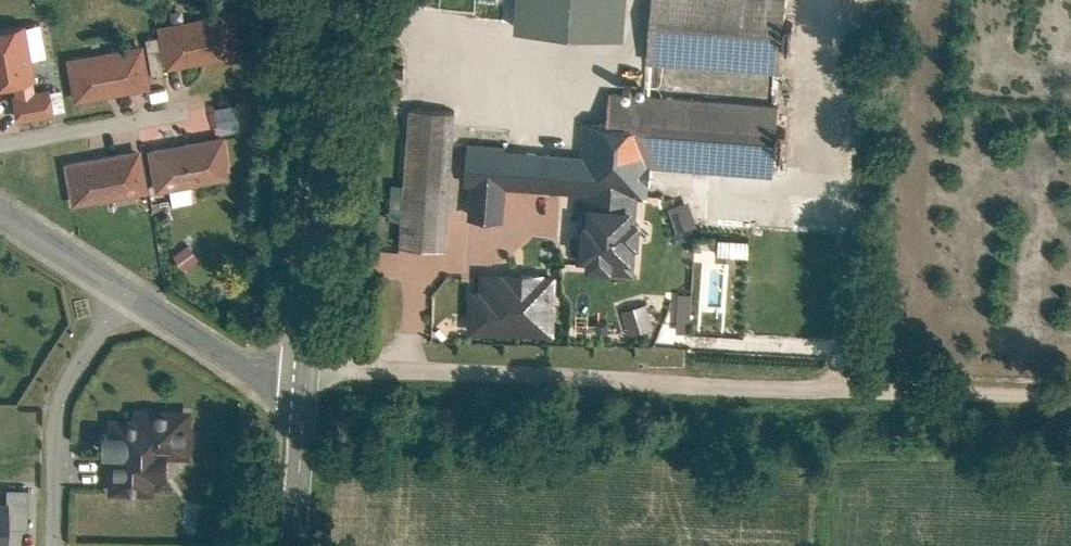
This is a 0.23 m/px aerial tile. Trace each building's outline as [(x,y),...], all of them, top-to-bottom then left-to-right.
[(513,24),(624,33),(627,0),(515,0),(513,24)] [(643,51),(641,70),(782,82),(789,0),(647,0),(643,51)] [(162,22),(169,64),(241,52),(234,10),(162,22)] [(52,110),(48,87),(28,90),(18,24),(0,26),(0,82),(3,82),(8,116),(52,110)] [(137,36),(138,44),(65,54),(71,98),(150,87),(149,77),(166,75),(160,32),(137,36)] [(403,115),(393,242),(447,246),(451,188),(469,189),(466,224),(497,227),(501,186),(577,192),(572,255),(635,260),(643,161),(768,171),(773,110),(607,97),(605,121),(577,119),(574,156),(452,146),(454,119),(403,115)] [(140,146),(148,190),(225,177),(217,133),(140,146)] [(57,162),(65,204),(138,190),(130,148),(57,162)] [(679,228),(700,222),(692,197),(671,204),(679,228)] [(470,289),(470,331),(552,332),(552,272),(478,271),(477,290),(470,289)] [(682,317),(691,318),(694,292),(685,291),(682,317)] [(649,300),(625,306),(632,332),(656,325),(649,300)] [(106,464),(106,499),(152,499),(152,487),(167,487),(167,463),(192,463),(192,412),(104,412),(104,438),(95,438),(95,464),(106,464)]
